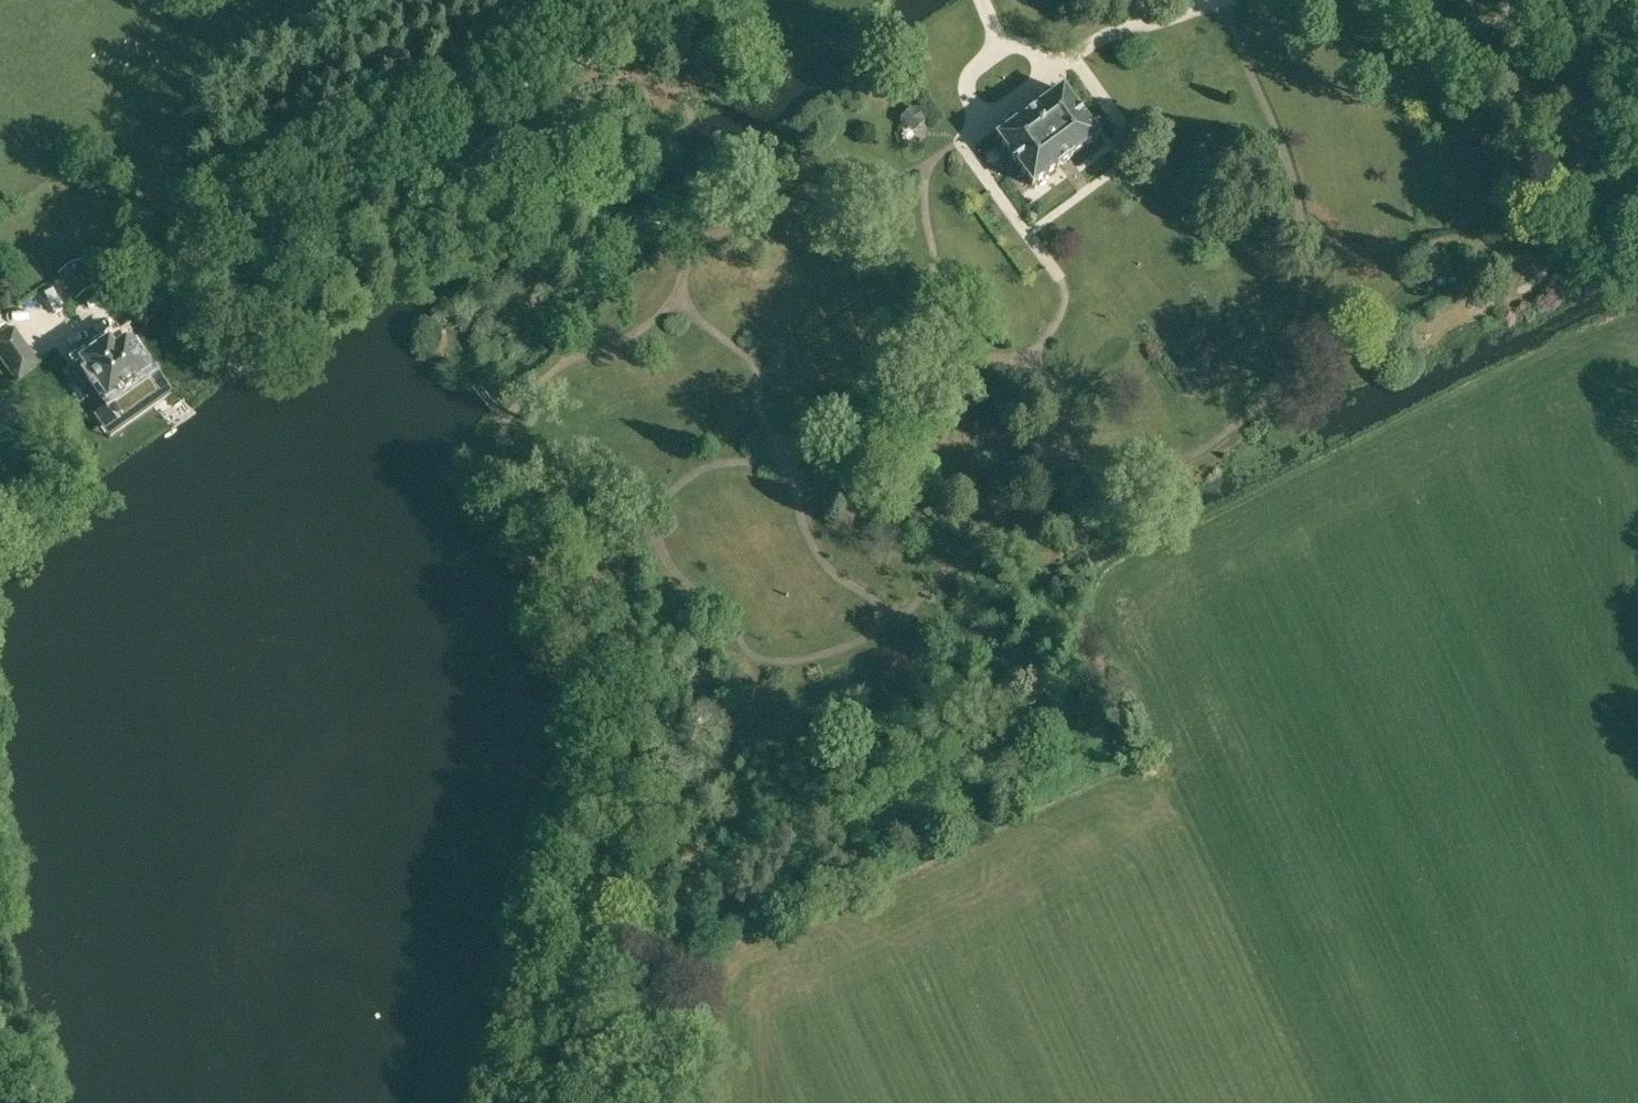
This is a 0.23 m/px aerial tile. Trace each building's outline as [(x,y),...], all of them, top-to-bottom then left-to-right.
[(1033,186),(1097,138),(1062,91),(998,139),(1033,186)] [(911,108),(901,119),(901,124),(914,133),(925,122),(917,108),(911,108)] [(80,256),(59,271),(61,273),(58,275),(65,285),(76,300),(93,287),(85,276),(91,272),(80,256)] [(17,378),(40,363),(15,327),(0,337),(0,352),(17,378)] [(84,367),(83,368),(82,366),(73,372),(87,393),(96,387),(95,385),(96,384),(108,401),(110,400),(123,418),(158,394),(146,376),(148,374),(126,342),(116,349),(110,341),(81,362),(84,367)] [(940,506),(929,510),(933,520),(944,516),(940,506)]
